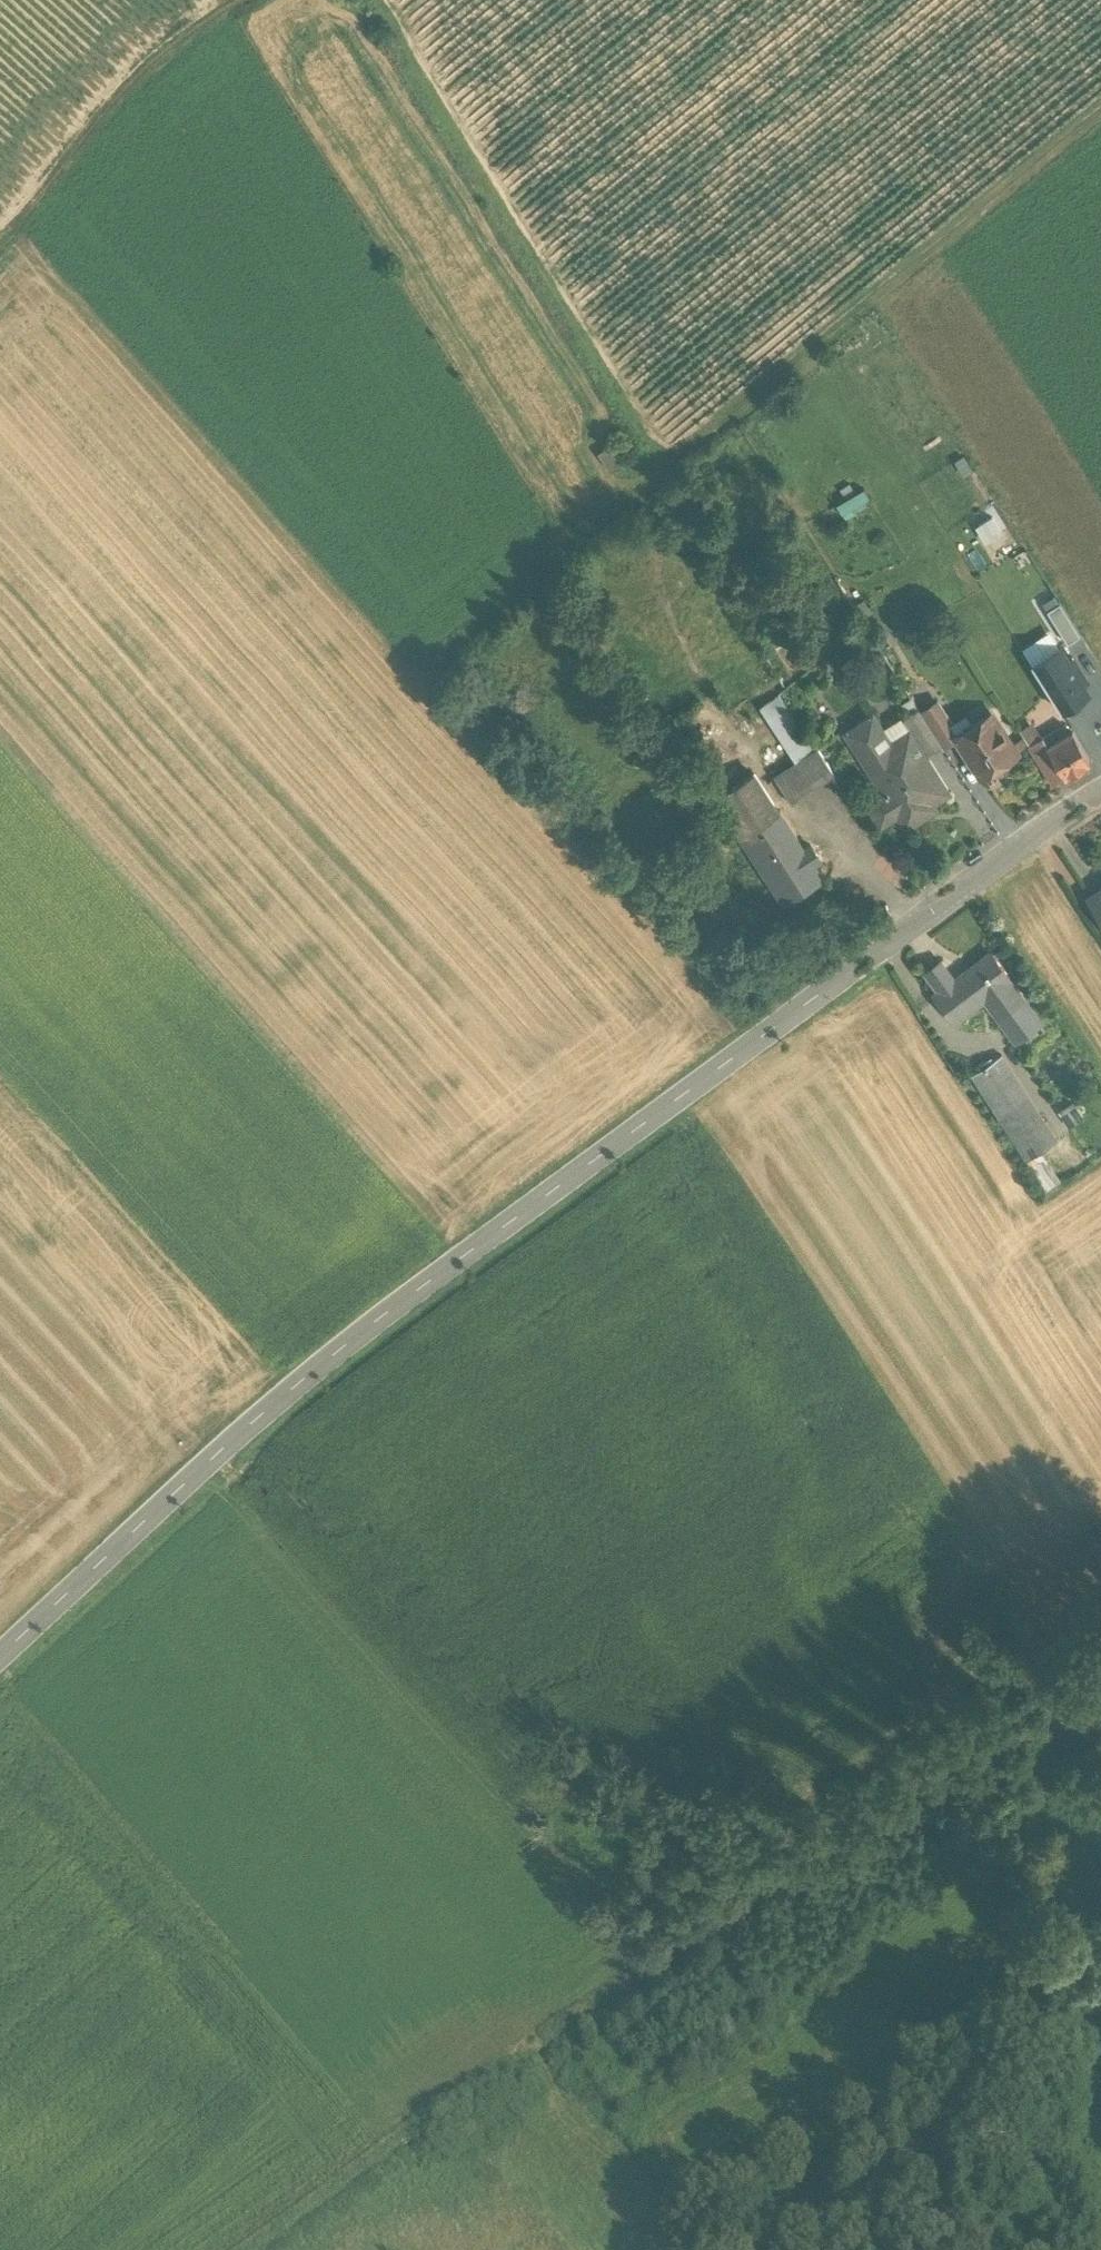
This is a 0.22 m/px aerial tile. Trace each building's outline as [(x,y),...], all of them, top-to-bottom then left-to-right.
[(1044,610),(1049,619),(1060,612),(1055,603),(1044,610)] [(1069,653),(1081,645),(1060,612),(1049,619),(1048,619),(1069,653)] [(1060,720),(1090,703),(1062,656),(1032,674),(1060,720)] [(779,701),(761,712),(777,737),(795,726),(779,701)] [(958,742),(937,709),(920,719),(942,754),(957,744),(956,743),(958,742)] [(920,719),(918,715),(902,724),(911,738),(912,738),(927,762),(942,754),(920,719)] [(911,738),(892,750),(873,719),(857,729),(844,737),(845,738),(877,791),(881,788),(887,798),(868,811),(880,831),(896,821),(905,835),(927,821),(923,815),(950,798),(927,762),(912,738),(911,738)] [(1016,761),(991,721),(958,742),(956,743),(957,744),(981,783),(1016,761)] [(815,758),(795,726),(777,737),(798,769),(815,758)] [(1034,732),(1020,740),(1028,753),(1041,745),(1034,732)] [(1063,732),(1043,744),(1048,753),(1069,741),(1063,732)] [(1048,753),(1047,754),(1065,786),(1091,771),(1072,739),(1069,741),(1048,753)] [(733,794),(692,740),(676,751),(716,804),(717,804),(733,794)] [(1065,786),(1047,754),(1048,753),(1043,744),(1041,745),(1028,753),(1053,793),(1065,786)] [(798,769),(775,784),(791,809),(834,781),(818,756),(815,758),(798,769)] [(733,794),(717,804),(741,842),(741,841),(778,817),(754,780),(733,794)] [(741,841),(741,842),(784,910),(822,886),(812,870),(815,868),(816,865),(811,857),(808,856),(804,858),(792,839),(779,817),(778,817),(741,841)] [(1091,908),(1100,923),(1100,901),(1091,908)] [(992,962),(955,990),(958,994),(943,1005),(940,1001),(934,1005),(953,1030),(986,1006),(1017,1049),(1039,1032),(1008,990),(1011,987),(992,962)] [(955,990),(940,969),(925,980),(940,1001),(943,1005),(958,994),(955,990)] [(1057,1151),(1002,1065),(971,1085),(1026,1171),(1057,1151)]
